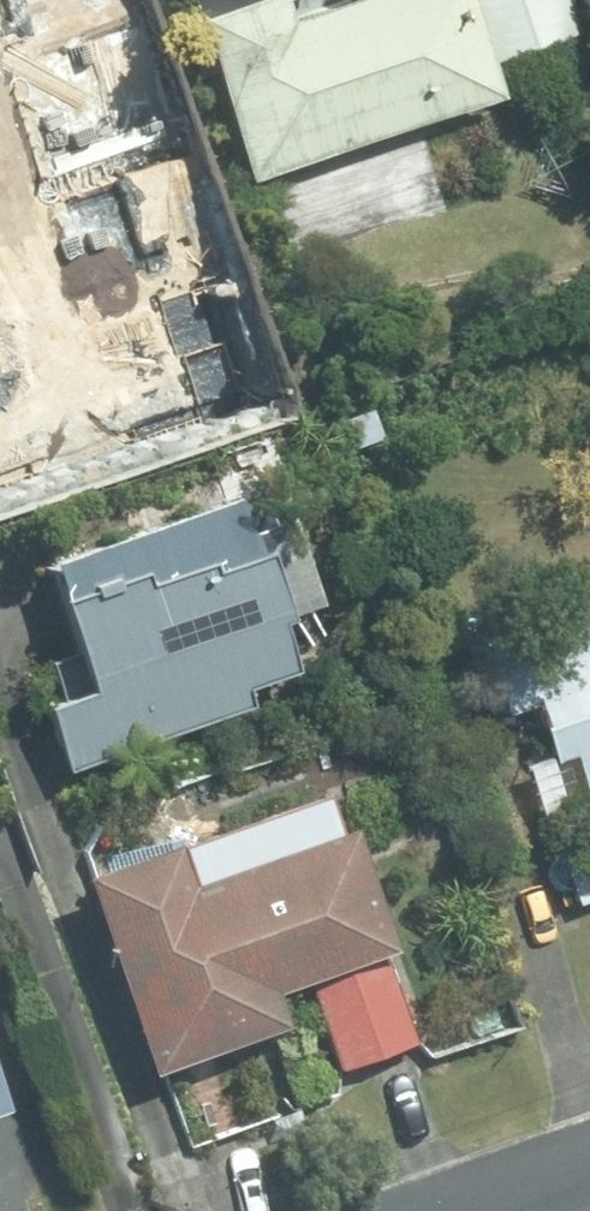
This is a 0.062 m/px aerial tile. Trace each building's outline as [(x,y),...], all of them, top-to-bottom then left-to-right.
[(175,3),(235,173),(484,85),(454,0),(183,0),(175,3)] [(479,58),(571,24),(563,0),(459,0),(479,58)] [(111,241),(58,95),(0,116),(0,281),(111,241)] [(53,759),(236,693),(229,674),(274,657),(253,601),(265,596),(239,526),(185,545),(183,536),(119,560),(115,547),(36,576),(70,671),(27,686),(53,759)] [(589,631),(569,575),(458,618),(489,700),(518,690),(541,752),(564,742),(589,808),(589,630),(589,631)] [(258,985),(378,941),(332,817),(321,821),(310,793),(231,822),(225,805),(65,864),(140,1068),(271,1021),(258,985)] [(548,845),(568,897),(589,889),(589,829),(548,845)] [(376,948),(299,976),(333,1069),(410,1042),(376,948)]
